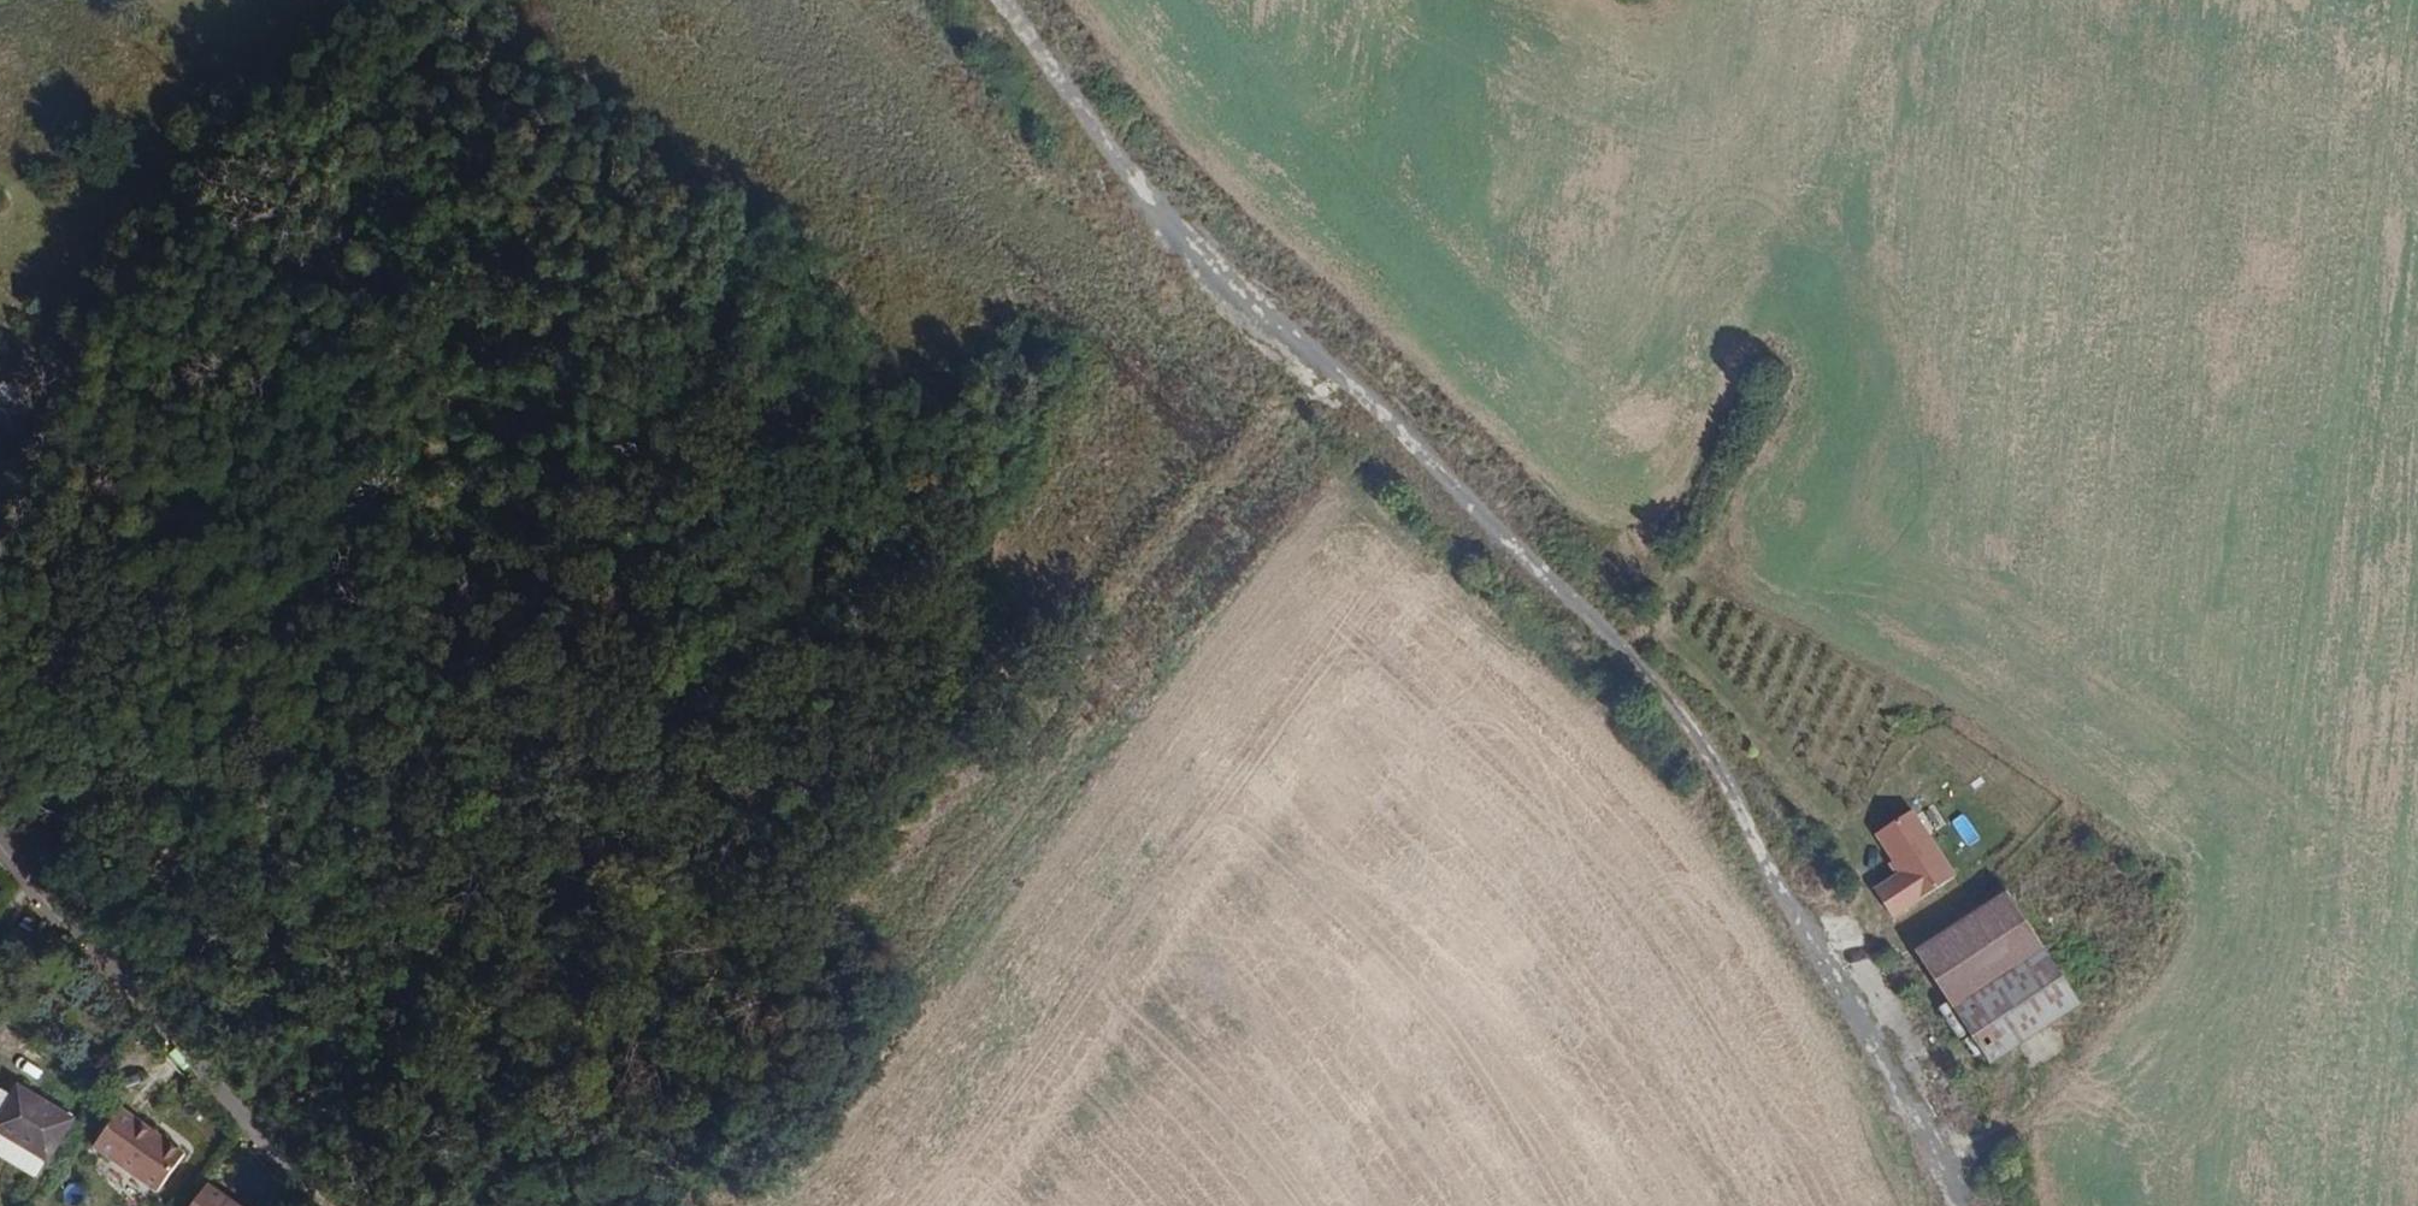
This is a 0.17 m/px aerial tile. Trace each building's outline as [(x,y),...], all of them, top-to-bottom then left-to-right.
[(1958,876),(1917,810),(1878,835),(1895,861),(1891,864),(1898,874),(1877,888),(1896,917),(1958,876)] [(2012,891),(1917,952),(1993,1063),(2087,1004),(2012,891)] [(81,1105),(26,1072),(0,1117),(0,1138),(45,1166),(81,1105)] [(189,1153),(123,1109),(96,1147),(162,1192),(189,1153)] [(210,1183),(195,1205),(243,1205),(210,1183)]
